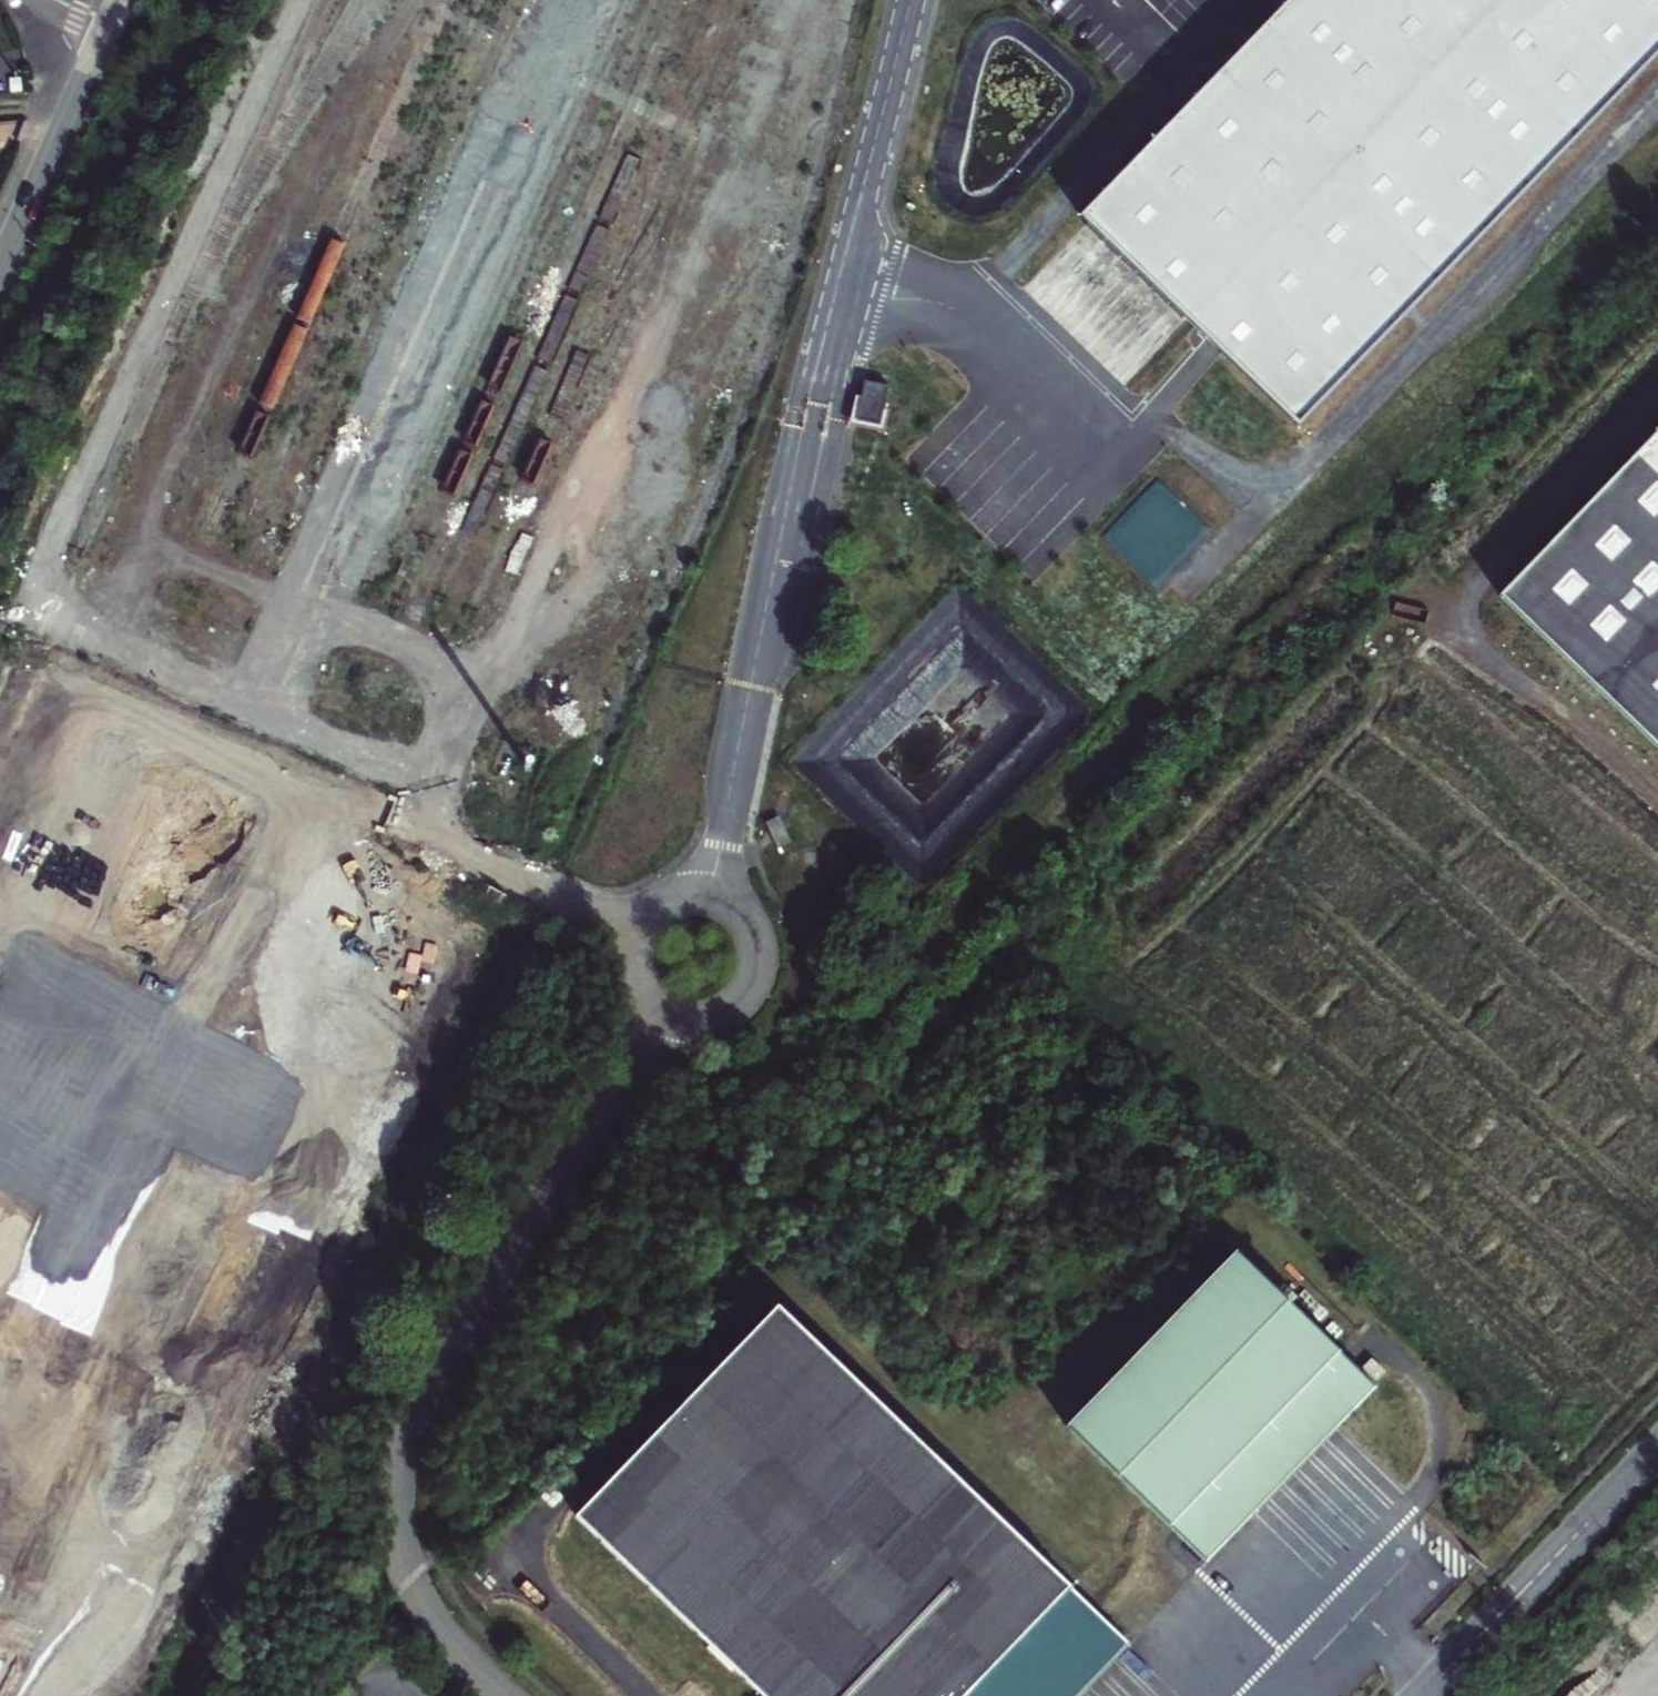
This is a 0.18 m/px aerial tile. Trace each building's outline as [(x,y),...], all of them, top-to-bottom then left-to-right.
[(1083,225),(1218,354),(1295,427),(1657,49),(1657,0),(1297,0),(1083,225)] [(863,379),(855,422),(884,428),(892,385),(863,379)] [(1496,593),(1657,749),(1657,425),(1496,593)] [(792,843),(780,818),(768,823),(779,849),(792,843)] [(11,1583),(101,1387),(53,1366),(167,1117),(244,1152),(274,1087),(174,1041),(173,1042),(146,1029),(146,1028),(46,982),(18,1045),(0,1036),(0,1578),(11,1583)] [(1239,1253),(1070,1428),(1210,1564),(1334,1435),(1379,1388),(1375,1385),(1345,1355),(1239,1253)] [(1132,1645),(1087,1601),(781,1305),(577,1516),(762,1695),(1083,1695),(1132,1645)]
